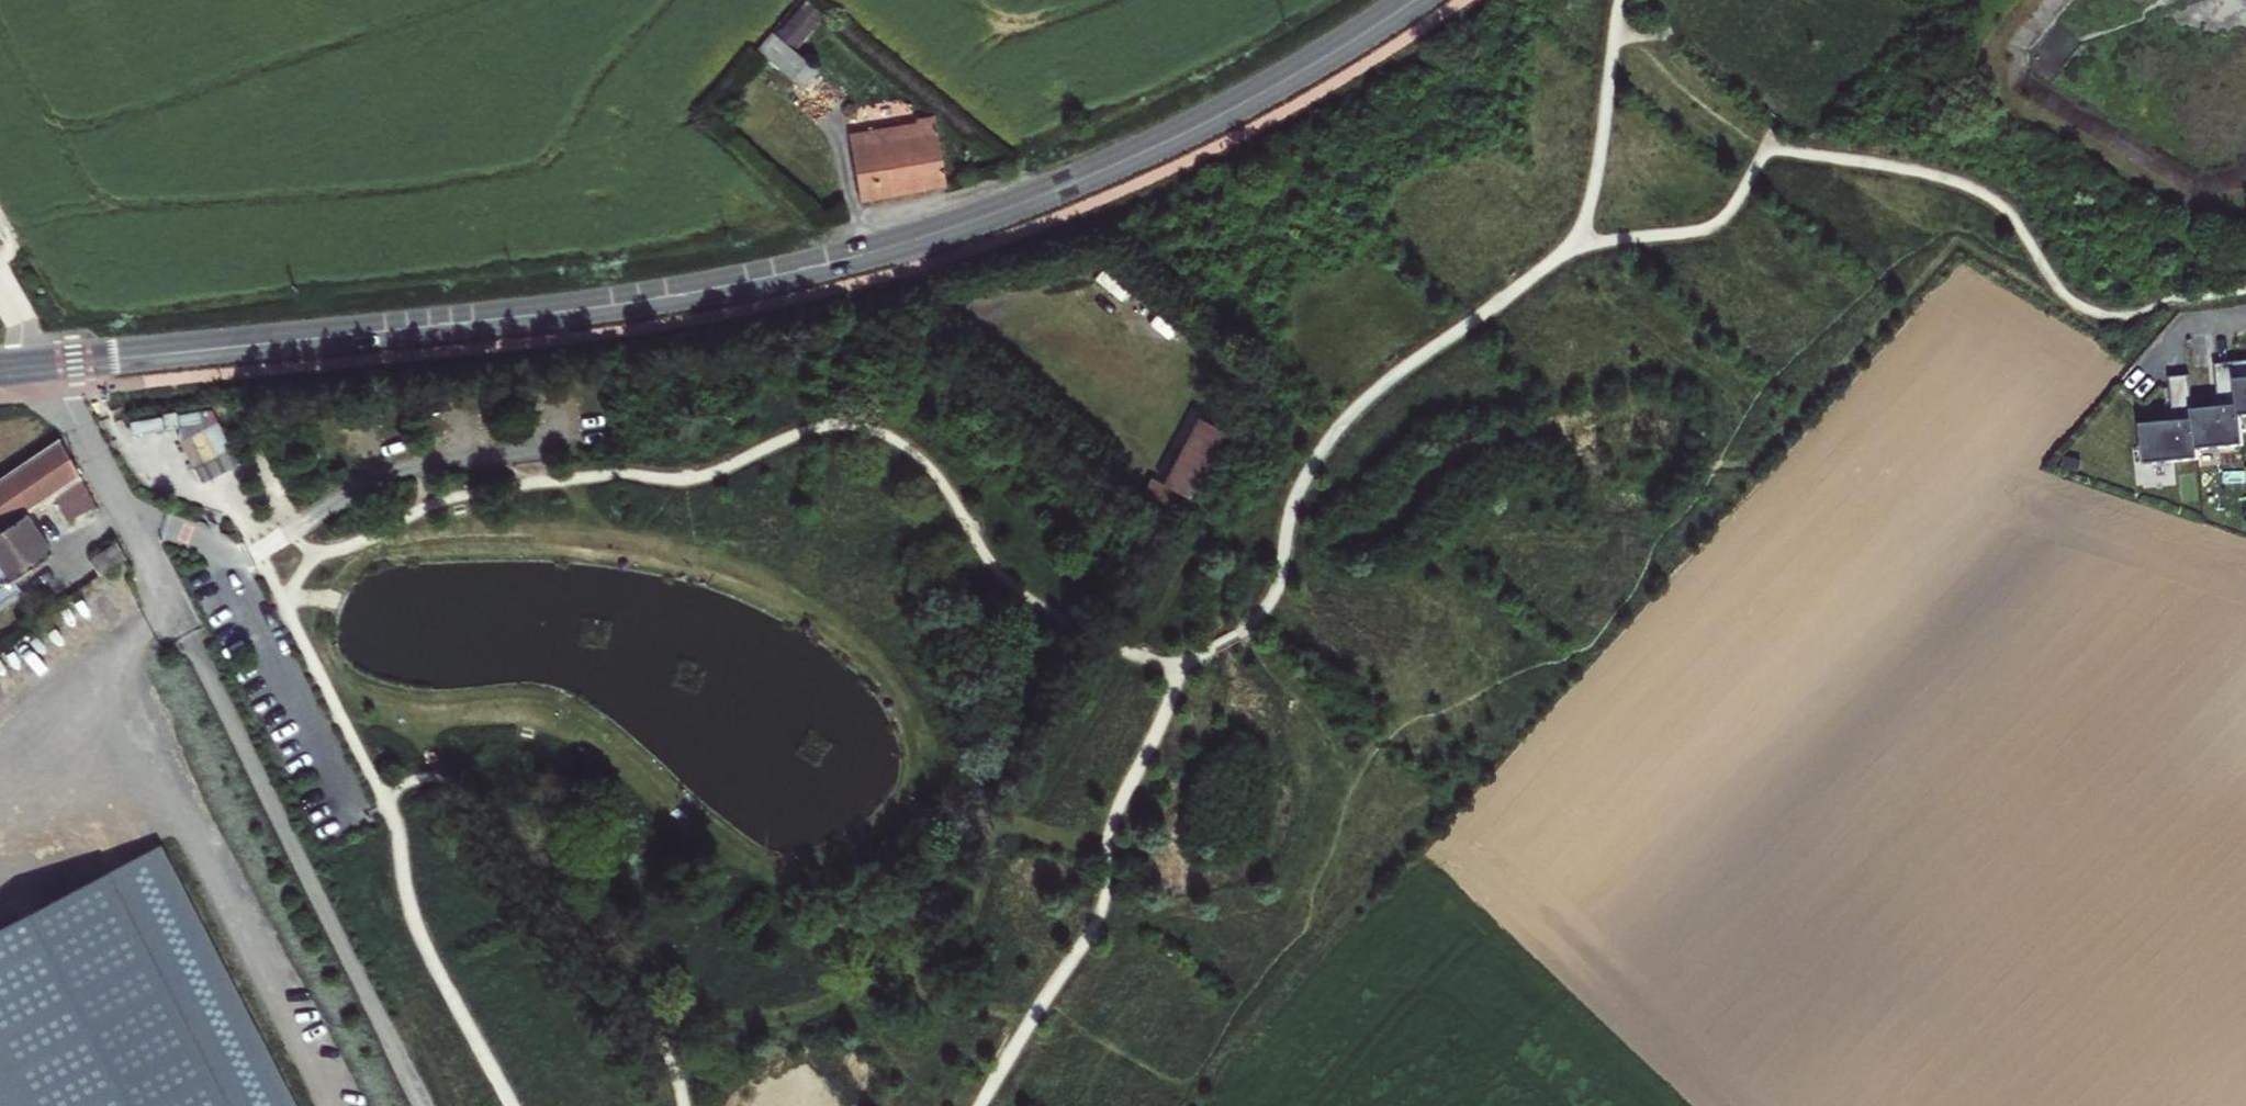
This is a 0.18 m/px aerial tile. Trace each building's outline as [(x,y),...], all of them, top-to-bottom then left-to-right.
[(810,0),(799,0),(758,48),(804,88),(821,68),(798,48),(827,15),(810,0)] [(938,113),(849,128),(862,200),(913,191),(950,184),(938,113)] [(2144,465),(2199,459),(2198,450),(2244,445),(2240,417),(2245,416),(2245,361),(2214,364),(2218,398),(2225,398),(2226,407),(2193,411),(2189,375),(2168,378),(2172,413),(2180,412),(2181,422),(2140,426),(2144,465)] [(1233,425),(1194,404),(1174,443),(1155,479),(1179,492),(1194,499),(1233,425)] [(234,466),(211,413),(177,428),(201,481),(234,466)] [(35,515),(61,497),(73,520),(102,503),(74,451),(66,438),(0,484),(0,539),(35,515)] [(1152,477),(1141,492),(1171,507),(1179,492),(1155,479),(1152,477)] [(35,515),(0,539),(0,565),(14,585),(61,553),(35,515)] [(122,565),(131,559),(122,541),(95,560),(106,576),(122,565)] [(161,846),(0,926),(0,1105),(297,1105),(161,846)]
